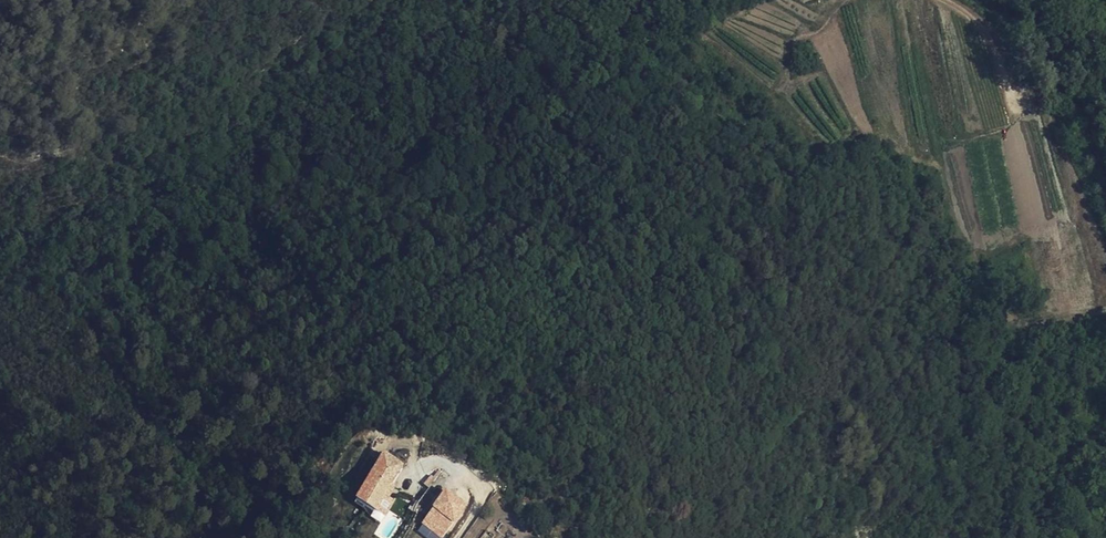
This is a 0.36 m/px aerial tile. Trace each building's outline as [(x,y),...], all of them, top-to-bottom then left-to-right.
[(385,515),(396,499),(387,494),(406,463),(383,449),(354,496),(385,515)] [(414,528),(427,537),(442,537),(469,504),(448,487),(414,528)]
